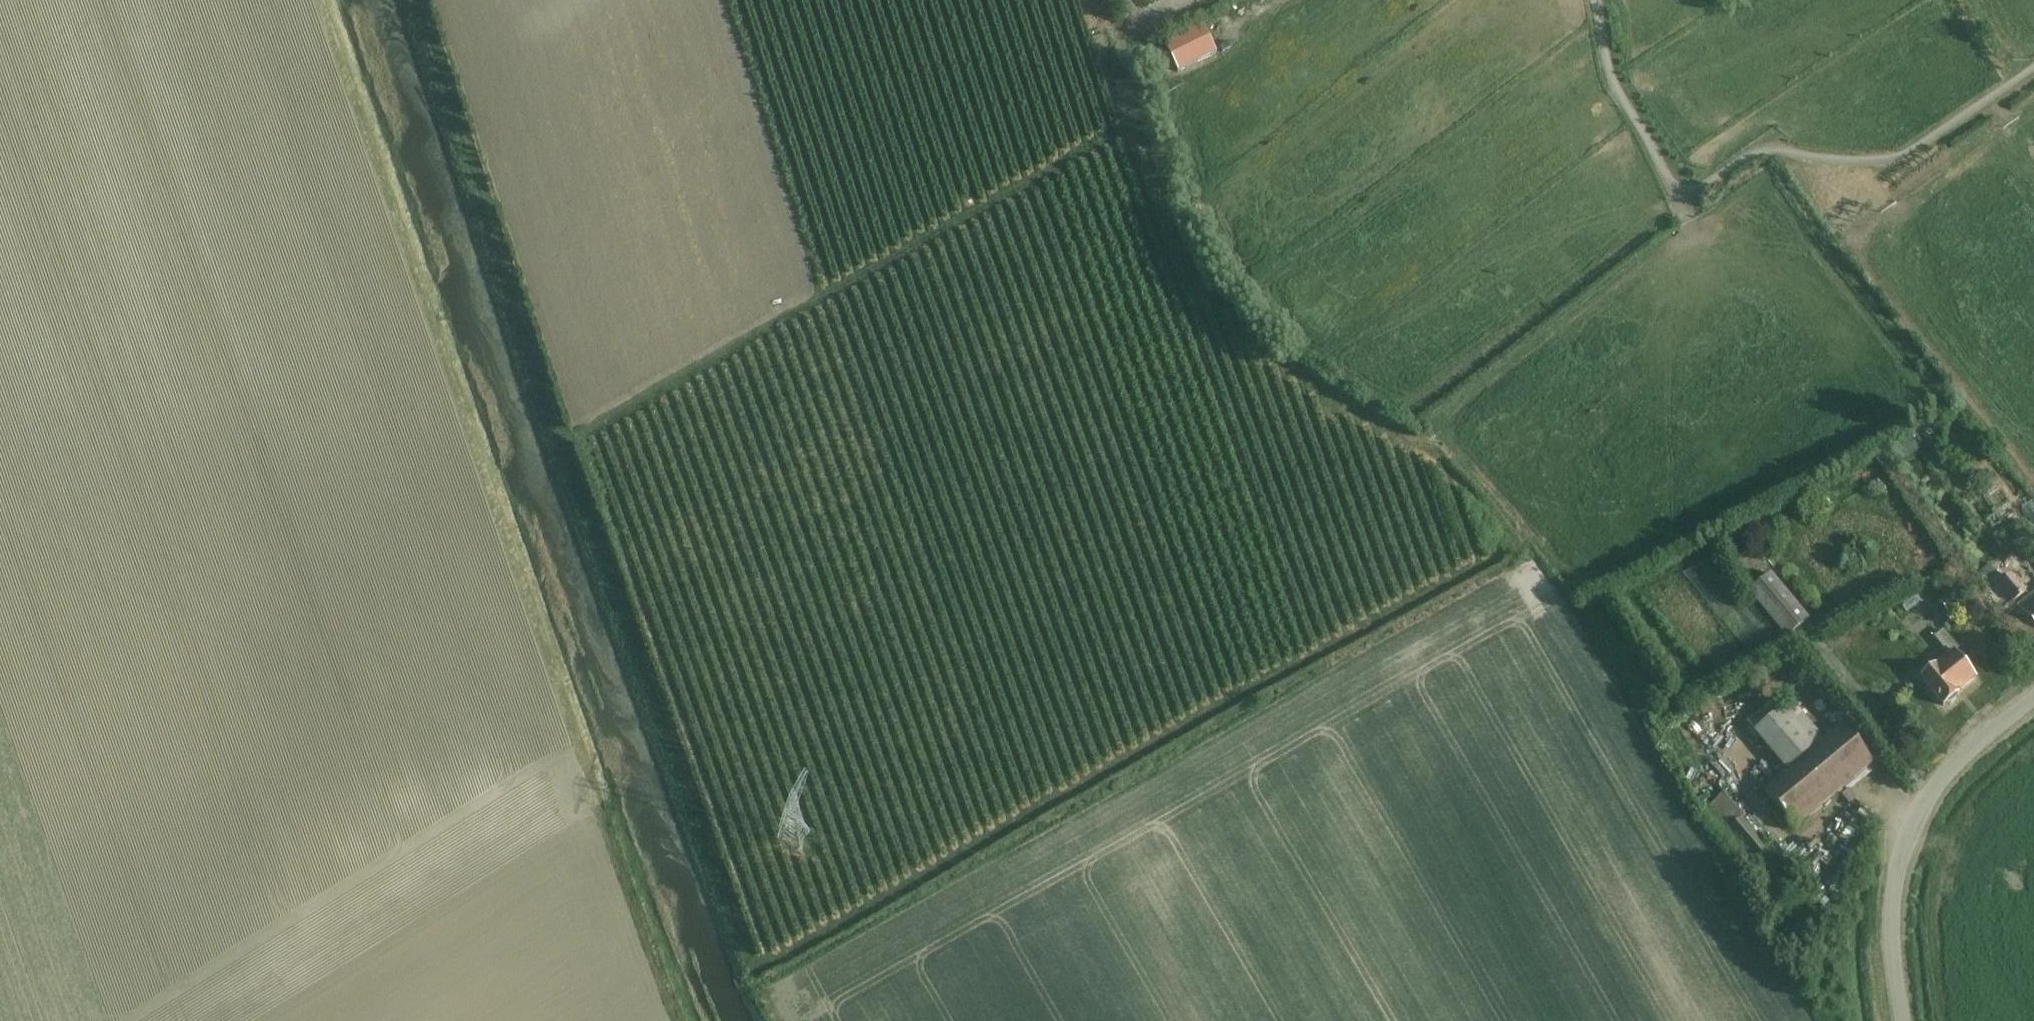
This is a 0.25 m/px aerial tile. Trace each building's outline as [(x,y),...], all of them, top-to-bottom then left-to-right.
[(1216,53),(1202,24),(1165,42),(1179,71),(1216,53)] [(1991,564),(1978,573),(1983,580),(1995,571),(1991,564)] [(1749,591),(1788,638),(1809,619),(1771,573),(1749,591)] [(2000,583),(2013,602),(2026,593),(2013,574),(2000,583)] [(1948,614),(1965,600),(1955,588),(1939,602),(1948,614)] [(2019,607),(2030,620),(2033,625),(2033,595),(2019,607)] [(2033,639),(2033,625),(2030,620),(2019,607),(2003,619),(2025,646),(2033,639)] [(1957,695),(1959,694),(1958,694),(1976,679),(1954,653),(1959,649),(1944,630),(1935,638),(1949,656),(1921,679),(1944,706),(1945,705),(1951,705),(1956,701),(1957,695)] [(1795,829),(1873,764),(1842,727),(1825,741),(1792,702),(1782,709),(1775,700),(1747,723),(1788,772),(1764,792),(1795,829)] [(1846,791),(1839,797),(1846,806),(1853,800),(1846,791)] [(1777,860),(1743,819),(1743,818),(1724,795),(1701,814),(1720,837),(1722,836),(1756,878),(1777,860)]
